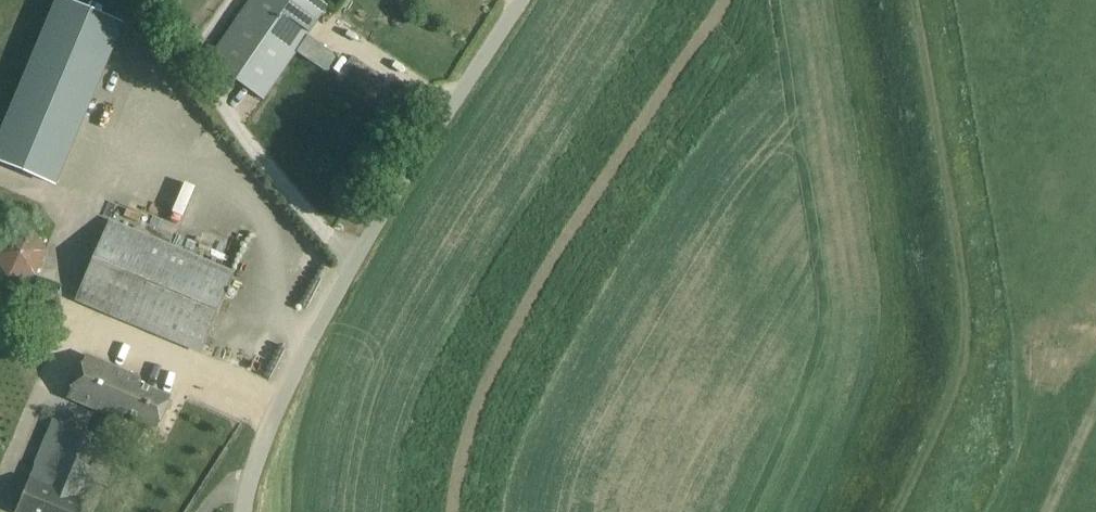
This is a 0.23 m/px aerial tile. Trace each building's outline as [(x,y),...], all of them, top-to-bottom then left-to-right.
[(61,0),(58,0),(0,138),(0,162),(54,185),(121,25),(61,0)] [(317,0),(251,0),(241,16),(295,53),(295,52),(315,66),(326,49),(307,36),(327,6),(317,0)] [(263,99),(295,53),(241,16),(208,62),(263,99)] [(233,274),(109,222),(76,300),(200,352),(233,274)] [(32,224),(0,239),(0,259),(10,281),(50,263),(32,224)] [(140,379),(85,356),(67,398),(122,420),(125,414),(157,428),(170,399),(138,385),(140,379)] [(73,428),(48,487),(29,479),(15,511),(81,511),(85,503),(76,499),(101,440),(73,428)]
